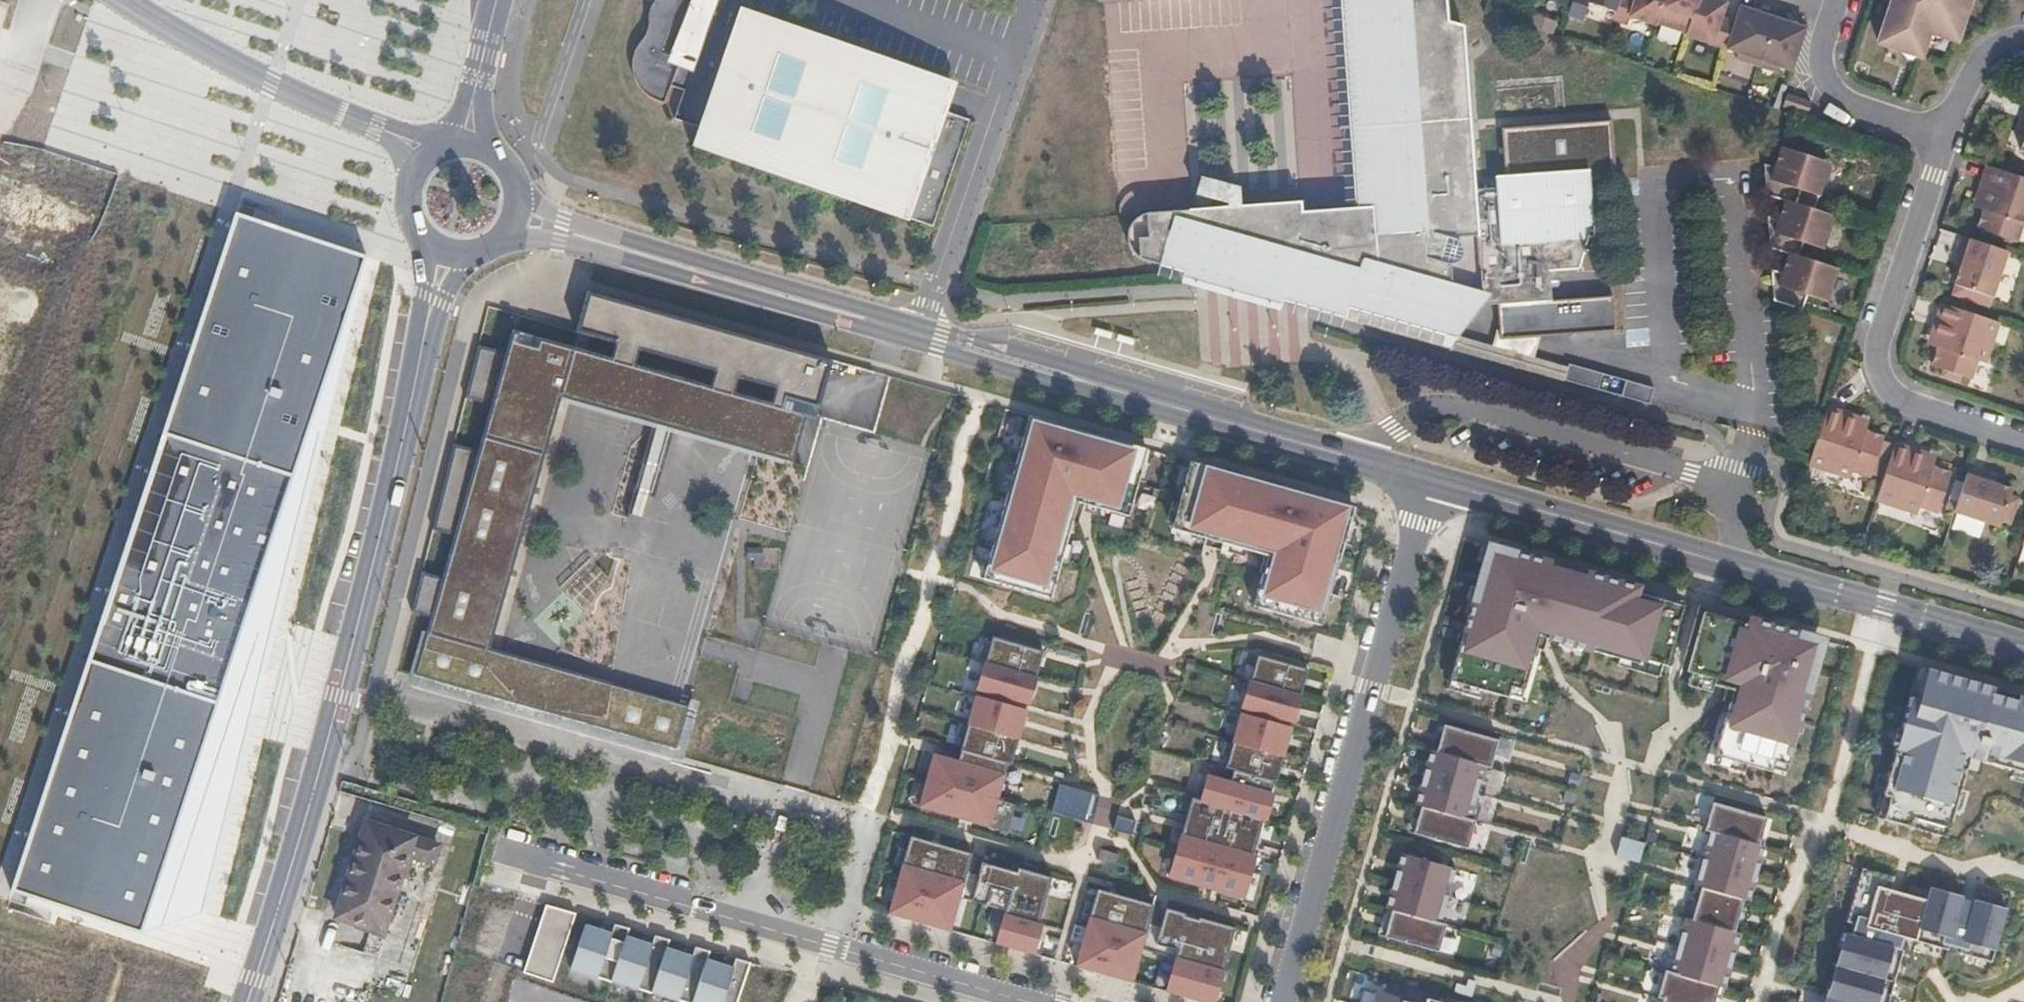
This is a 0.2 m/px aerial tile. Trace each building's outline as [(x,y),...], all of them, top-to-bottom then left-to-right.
[(652,0),(648,8),(647,14),(646,26),(644,33),(640,40),(636,44),(631,59),(631,72),(634,82),(639,89),(646,96),(652,100),(663,104),(669,86),(681,90),(673,119),(696,126),(690,144),(743,161),(932,227),(968,120),(943,111),(951,84),(827,40),(758,18),(764,0),(653,0),(652,0)] [(1369,208),(1300,212),(1300,203),(1201,178),(1190,210),(1143,214),(1134,219),(1127,228),(1125,239),(1127,245),(1131,253),(1137,259),(1147,262),(1150,252),(1157,252),(1158,264),(1198,275),(1202,275),(1208,272),(1210,266),(1209,248),(1258,258),(1259,262),(1261,265),(1266,269),(1266,285),(1454,339),(1479,306),(1497,305),(1499,341),(1616,333),(1614,298),(1550,301),(1549,273),(1578,271),(1590,230),(1584,230),(1582,183),(1616,181),(1612,122),(1501,129),(1505,189),(1472,191),(1462,49),(1464,48),(1463,28),(1447,22),(1445,0),(1350,0),(1351,6),(1341,4),(1343,47),(1353,46),(1355,65),(1344,66),(1349,127),(1344,129),(1342,133),(1343,138),(1347,141),(1350,142),(1352,169),(1354,173),(1358,177),(1368,183),(1369,208)] [(1618,0),(1572,0),(1567,14),(1583,19),(1588,3),(1613,11),(1611,19),(1612,20),(1618,0)] [(1664,0),(1618,0),(1612,20),(1627,25),(1631,14),(1656,22),(1664,0)] [(1697,0),(1664,0),(1656,22),(1655,25),(1685,35),(1697,0)] [(1734,21),(1721,16),(1726,0),(1697,0),(1685,35),(1725,48),(1734,21)] [(1877,42),(1919,57),(1928,32),(1955,40),(1970,0),(1891,0),(1877,42)] [(1756,67),(1772,16),(1739,5),(1734,21),(1725,48),(1735,51),(1733,59),(1756,67)] [(1790,70),(1805,27),(1772,16),(1756,67),(1779,74),(1781,67),(1790,70)] [(1809,118),(1814,103),(1785,94),(1781,109),(1809,118)] [(1788,255),(1782,275),(1770,272),(1773,302),(1802,312),(1806,298),(1826,304),(1837,270),(1798,258),(1803,245),(1822,250),(1833,218),(1814,211),(1828,165),(1780,149),(1774,169),(1763,166),(1765,197),(1784,203),(1778,222),(1767,219),(1769,249),(1788,255)] [(1983,211),(1977,230),(2016,242),(2022,224),(2023,224),(2023,178),(1988,166),(1973,207),(1983,211)] [(260,205),(239,197),(238,201),(88,644),(7,885),(141,930),(201,913),(368,258),(255,221),(260,205)] [(1989,309),(1993,299),(2007,252),(1964,237),(1954,267),(1961,269),(1953,297),(1989,309)] [(429,633),(425,647),(486,664),(485,665),(521,704),(607,719),(613,684),(491,648),(579,334),(728,376),(724,391),(748,397),(752,382),(785,392),(782,402),(775,400),(766,430),(799,440),(806,416),(816,419),(832,362),(588,293),(573,350),(550,344),(546,343),(542,343),(538,344),(512,355),(506,354),(479,347),(466,399),(492,406),(478,452),(454,445),(433,530),(455,536),(443,578),(423,573),(412,613),(431,618),(427,633),(429,633)] [(1941,304),(1930,336),(1927,346),(1937,349),(1932,367),(1970,380),(1976,361),(1985,364),(1998,323),(1941,304)] [(513,330),(506,354),(512,355),(538,344),(542,343),(546,343),(550,344),(573,350),(574,347),(513,330)] [(724,391),(576,348),(562,398),(654,424),(668,375),(688,380),(674,429),(792,463),(799,440),(766,430),(774,404),(748,397),(724,391)] [(1596,391),(1602,375),(1568,365),(1563,382),(1596,391)] [(688,380),(668,375),(634,493),(654,498),(688,380)] [(1620,398),(1625,381),(1602,375),(1596,391),(1620,398)] [(1648,406),(1654,389),(1625,381),(1620,398),(1648,406)] [(1868,432),(1872,420),(1861,416),(1828,405),(1809,464),(1851,478),(1853,470),(1873,476),(1885,438),(1868,432)] [(1004,574),(1001,585),(1050,598),(1071,522),(1064,520),(1069,501),(1076,503),(1083,505),(1088,487),(1104,492),(1099,510),(1127,517),(1146,450),(1118,442),(1114,457),(1100,453),(1104,438),(1028,417),(986,569),(1004,574)] [(1118,442),(1104,438),(1100,453),(1114,457),(1118,442)] [(1952,475),(1934,469),(1938,456),(1897,442),(1877,502),(1918,515),(1920,508),(1939,513),(1952,475)] [(1190,463),(1170,529),(1204,539),(1209,522),(1226,526),(1221,544),(1263,556),(1272,558),(1268,575),(1261,574),(1256,594),(1266,597),(1262,609),(1319,625),(1352,509),(1240,477),(1236,492),(1219,487),(1224,472),(1190,463)] [(1997,485),(2000,477),(1985,473),(1970,468),(1955,514),(2001,528),(2003,522),(2012,524),(2021,498),(2011,494),(2013,490),(1997,485)] [(1240,477),(1224,472),(1219,487),(1236,492),(1240,477)] [(1104,492),(1088,487),(1083,505),(1099,510),(1104,492)] [(1076,503),(1069,501),(1064,520),(1071,522),(1076,503)] [(1226,526),(1209,522),(1204,539),(1221,544),(1226,526)] [(1530,559),(1492,548),(1487,565),(1483,564),(1476,588),(1480,590),(1476,605),(1471,604),(1449,682),(1506,698),(1509,688),(1522,691),(1538,637),(1571,647),(1573,641),(1586,645),(1584,650),(1637,665),(1638,660),(1664,667),(1681,608),(1634,594),(1636,589),(1584,575),(1583,580),(1548,570),(1550,565),(1538,561),(1536,566),(1529,564),(1530,559)] [(1272,558),(1263,556),(1258,573),(1268,575),(1272,558)] [(1004,574),(986,569),(983,579),(1001,585),(1004,574)] [(1266,597),(1256,594),(1252,606),(1262,609),(1266,597)] [(1747,626),(1702,614),(1685,673),(1725,684),(1723,690),(1730,692),(1712,757),(1769,773),(1772,763),(1785,766),(1805,696),(1800,694),(1804,682),(1809,683),(1816,659),(1811,657),(1816,640),(1778,630),(1777,634),(1769,632),(1770,628),(1748,621),(1747,626)] [(425,647),(429,633),(427,633),(422,631),(408,683),(676,749),(688,706),(613,684),(607,719),(521,704),(485,665),(486,664),(425,647)] [(933,754),(918,807),(1007,832),(1014,805),(997,800),(1007,764),(1010,765),(1042,651),(991,637),(977,690),(980,691),(978,698),(975,697),(958,761),(933,754)] [(1190,798),(1168,877),(1242,898),(1254,854),(1252,853),(1262,820),(1264,820),(1271,794),(1269,793),(1273,781),(1275,782),(1290,723),(1307,670),(1255,656),(1241,709),(1244,710),(1243,716),(1239,715),(1223,768),(1232,771),(1229,782),(1207,776),(1200,800),(1190,798)] [(1911,676),(1871,826),(1944,844),(1965,759),(2023,775),(2023,710),(1911,676)] [(1497,741),(1443,726),(1435,752),(1430,751),(1414,805),(1420,807),(1412,834),(1466,849),(1474,821),(1468,820),(1483,767),(1489,769),(1497,741)] [(1058,785),(1051,813),(1091,824),(1099,796),(1058,785)] [(1710,804),(1702,831),(1708,833),(1693,886),(1699,888),(1689,920),(1684,919),(1668,972),(1663,971),(1655,998),(1661,999),(1660,1001),(1712,1001),(1716,987),(1722,989),(1737,934),(1732,933),(1741,900),(1746,902),(1762,847),(1756,846),(1764,819),(1710,804)] [(1116,816),(1112,830),(1130,835),(1135,821),(1116,816)] [(438,847),(365,824),(336,916),(381,930),(399,874),(409,877),(415,859),(433,864),(438,847)] [(910,837),(888,913),(935,926),(937,920),(951,924),(971,855),(910,837)] [(1643,846),(1622,839),(1614,857),(1637,865),(1643,846)] [(1103,862),(1106,852),(1099,849),(1096,860),(1103,862)] [(1106,852),(1103,862),(1114,865),(1117,855),(1106,852)] [(1454,869),(1400,854),(1385,909),(1391,910),(1383,936),(1437,952),(1445,925),(1439,923),(1454,869)] [(982,863),(970,901),(1005,911),(995,944),(1032,954),(1040,926),(1037,925),(1050,879),(1017,869),(1016,873),(982,863)] [(2010,906),(1932,885),(1926,899),(1894,891),(1901,875),(1860,865),(1824,1001),(1896,1001),(1912,944),(1993,966),(2010,906)] [(978,876),(966,872),(959,897),(970,901),(978,876)] [(221,904),(234,907),(241,876),(228,873),(221,904)] [(1096,890),(1075,967),(1130,982),(1152,906),(1096,890)] [(570,909),(538,899),(515,968),(548,979),(570,909)] [(1152,953),(1174,959),(1165,992),(1198,1001),(1213,1001),(1234,929),(1197,919),(1197,922),(1184,918),(1184,915),(1164,910),(1152,953)] [(578,917),(565,965),(696,1001),(727,1001),(738,961),(578,917)] [(1147,924),(1140,949),(1152,953),(1159,928),(1147,924)] [(1050,955),(1058,936),(1046,931),(1038,950),(1050,955)] [(1476,984),(1468,981),(1466,988),(1457,985),(1454,993),(1472,998),(1476,984)] [(1362,990),(1358,1001),(1406,1001),(1362,990)]
